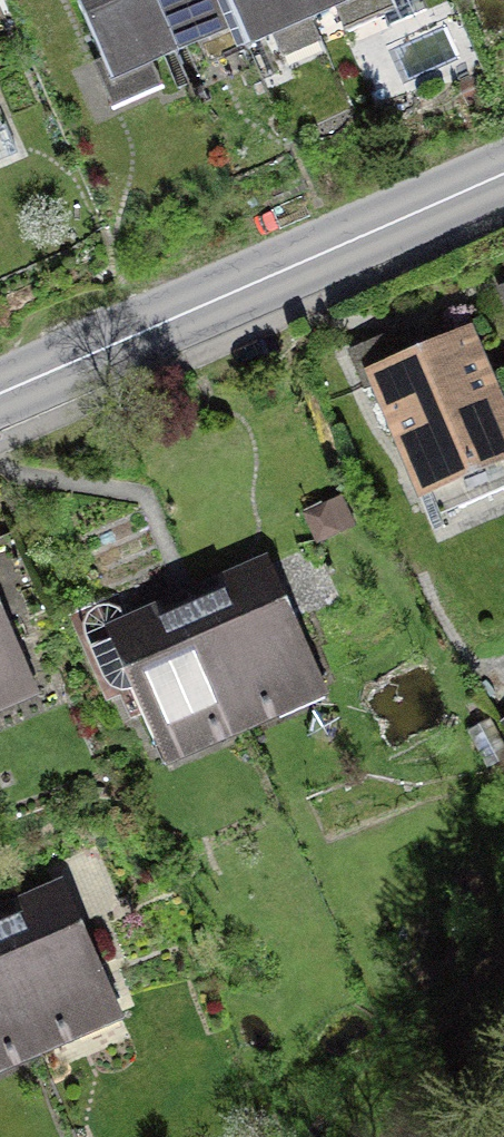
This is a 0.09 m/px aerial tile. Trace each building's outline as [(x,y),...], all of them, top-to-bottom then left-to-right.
[(175,51),(153,0),(77,0),(111,79),(175,51)] [(175,51),(238,24),(228,0),(153,0),(175,51)] [(310,17),(303,0),(228,0),(238,24),(247,44),(310,17)] [(310,17),(349,0),(303,0),(310,17)] [(390,25),(426,9),(422,0),(379,0),(390,25)] [(464,340),(413,362),(399,331),(351,352),(366,386),(381,380),(426,484),(503,451),(503,434),(464,340)] [(309,681),(262,573),(192,603),(242,718),(276,703),(273,697),(309,681)] [(242,718),(192,603),(122,634),(121,632),(89,646),(104,678),(109,685),(116,689),(124,690),(132,689),(157,747),(205,726),(207,733),(242,718)] [(0,634),(0,689),(20,680),(0,634)] [(57,896),(0,921),(0,955),(37,1041),(71,1027),(69,1020),(104,1005),(57,896)] [(0,955),(0,1051),(3,1056),(37,1041),(0,955)]
